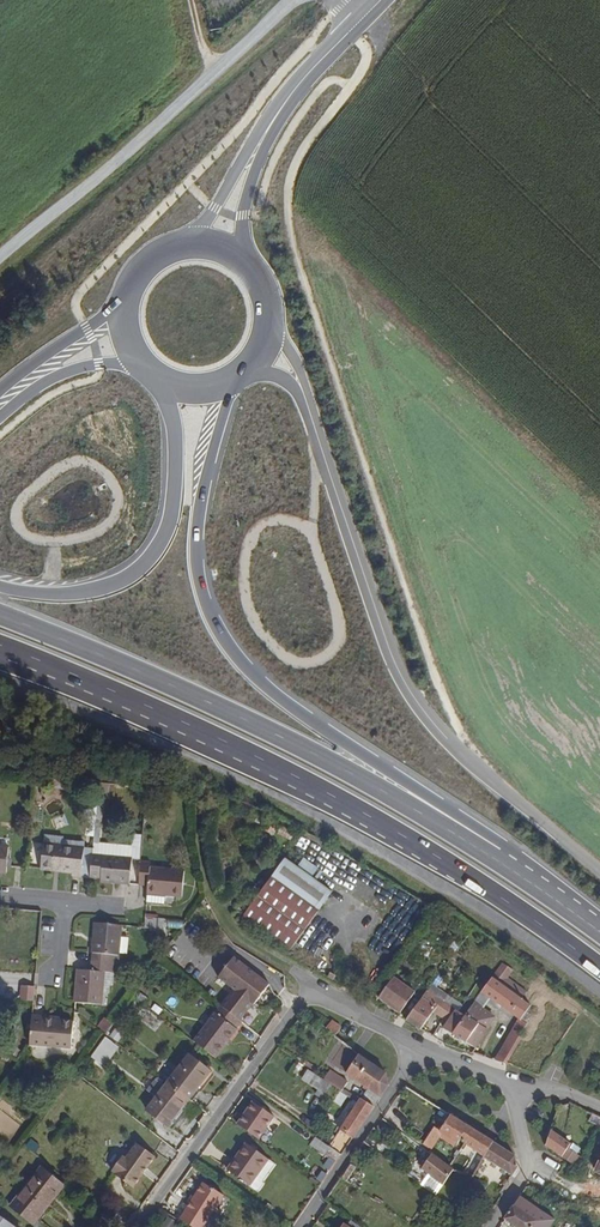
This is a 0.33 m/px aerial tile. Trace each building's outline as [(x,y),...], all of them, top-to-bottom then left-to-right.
[(70,877),(77,877),(79,846),(37,843),(35,869),(71,872),(70,877)] [(7,877),(9,848),(0,847),(0,876),(7,877)] [(100,884),(126,886),(129,863),(102,860),(102,850),(89,850),(87,878),(99,879),(100,884)] [(241,920),(292,951),(332,885),(281,854),(241,920)] [(146,888),(144,907),(165,909),(166,900),(177,901),(179,869),(146,866),(147,860),(137,860),(135,887),(146,888)] [(165,930),(165,917),(150,917),(150,930),(165,930)] [(89,935),(86,973),(104,975),(105,966),(115,967),(117,937),(89,935)] [(458,965),(473,944),(465,938),(451,959),(458,965)] [(218,979),(235,991),(221,1009),(240,1024),(260,997),(263,999),(278,978),(239,950),(218,979)] [(524,1004),(528,997),(502,979),(506,973),(497,966),(461,1020),(488,1038),(490,1034),(488,1032),(495,1022),(485,1016),(491,1005),(522,1027),(533,1011),(524,1004)] [(478,979),(469,972),(459,985),(469,992),(478,979)] [(76,983),(74,1016),(95,1018),(97,984),(104,984),(104,975),(86,973),(85,983),(76,983)] [(401,1013),(415,993),(394,977),(379,998),(401,1013)] [(16,991),(14,1007),(29,1009),(31,992),(16,991)] [(436,1012),(440,1005),(425,995),(407,1021),(424,1029),(436,1012)] [(445,1019),(449,1012),(440,1005),(436,1012),(445,1019)] [(195,1043),(216,1060),(239,1031),(235,1029),(240,1024),(221,1009),(195,1043)] [(461,1020),(449,1012),(445,1019),(450,1022),(445,1029),(478,1051),(488,1038),(461,1020)] [(338,1038),(344,1029),(334,1023),(329,1031),(338,1038)] [(41,1025),(28,1025),(25,1059),(67,1062),(69,1036),(40,1034),(41,1025)] [(524,1040),(530,1031),(523,1027),(517,1036),(524,1040)] [(509,1066),(526,1042),(524,1040),(517,1036),(500,1062),(509,1066)] [(99,1061),(109,1046),(103,1041),(92,1056),(99,1061)] [(391,1078),(361,1057),(348,1077),(381,1099),(391,1086),(391,1078)] [(202,1074),(180,1059),(159,1086),(181,1103),(202,1074)] [(349,1082),(333,1070),(326,1079),(342,1092),(349,1082)] [(138,1114),(164,1132),(178,1115),(172,1112),(181,1103),(159,1086),(138,1114)] [(342,1156),(374,1109),(360,1100),(329,1147),(342,1156)] [(236,1125),(258,1140),(274,1117),(252,1101),(236,1125)] [(494,1147),(452,1119),(443,1134),(432,1152),(437,1154),(444,1142),(460,1151),(465,1144),(487,1159),(494,1147)] [(323,1143),(307,1132),(302,1140),(317,1151),(323,1143)] [(432,1152),(443,1134),(439,1132),(428,1149),(432,1152)] [(568,1149),(548,1134),(543,1147),(543,1149),(572,1171),(578,1165),(565,1154),(568,1149)] [(152,1161),(165,1171),(175,1158),(153,1142),(144,1156),(132,1148),(123,1164),(118,1162),(107,1177),(129,1194),(152,1161)] [(267,1159),(244,1145),(227,1172),(250,1186),(267,1159)] [(519,1171),(517,1162),(494,1147),(487,1159),(485,1162),(513,1180),(519,1171)] [(458,1172),(436,1157),(427,1169),(448,1184),(458,1172)] [(22,1226),(31,1226),(57,1190),(32,1173),(3,1214),(22,1226)] [(178,1222),(186,1226),(204,1226),(223,1199),(203,1185),(178,1222)] [(544,1219),(518,1202),(503,1225),(506,1226),(539,1226),(544,1219)] [(562,1216),(558,1222),(565,1226),(567,1226),(570,1222),(562,1216)] [(0,1218),(0,1226),(12,1226),(0,1218)]
